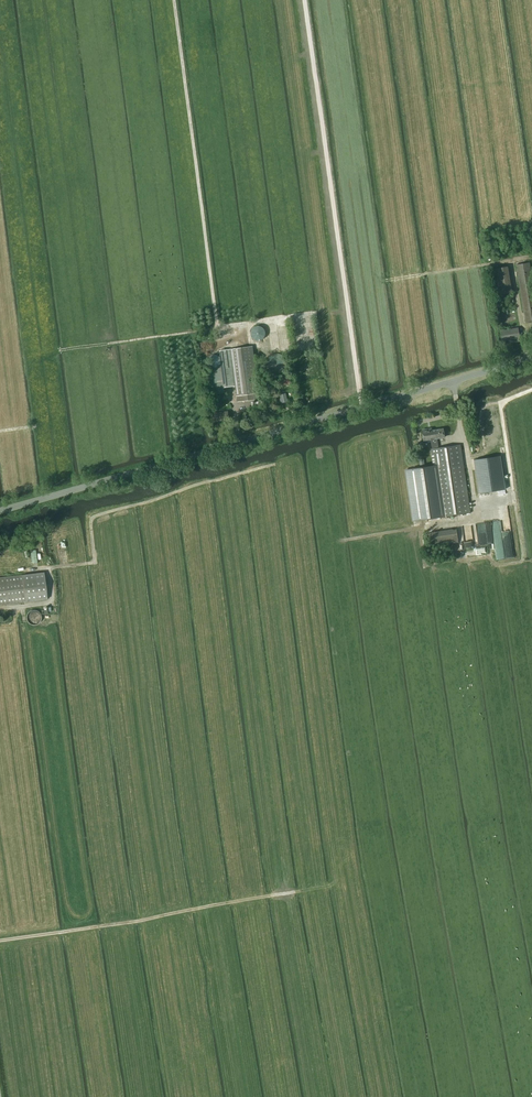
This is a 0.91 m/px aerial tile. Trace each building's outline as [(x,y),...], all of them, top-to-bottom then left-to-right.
[(529,263),(515,265),(525,323),(531,322),(531,283),(529,263)] [(512,293),(508,266),(495,269),(499,295),(512,293)] [(251,331),(251,333),(251,335),(251,337),(252,338),(254,339),(255,340),(257,341),(259,341),(261,340),(262,339),(264,338),(265,337),(265,335),(265,333),(265,331),(265,330),(264,328),(262,327),(261,326),(259,326),(257,326),(255,326),(254,327),(252,328),(251,330),(251,331)] [(519,337),(517,328),(500,331),(502,341),(519,337)] [(259,399),(252,346),(230,349),(237,402),(259,399)] [(220,356),(212,353),(213,355),(208,358),(209,365),(210,365),(214,394),(225,393),(224,388),(226,387),(223,370),(222,371),(221,364),(221,363),(220,356)] [(286,393),(279,394),(281,403),(288,402),(286,393)] [(229,420),(228,412),(212,414),(214,423),(229,420)] [(412,468),(406,469),(413,520),(441,516),(470,512),(460,444),(438,447),(437,439),(445,438),(444,428),(432,430),(432,427),(422,429),(424,439),(431,438),(432,448),(431,449),(433,465),(412,468)] [(500,456),(474,460),(479,493),(505,489),(500,456)] [(459,543),(457,529),(428,533),(430,547),(459,543)] [(44,571),(0,577),(0,604),(47,598),(44,571)] [(27,616),(26,617),(27,619),(27,620),(28,621),(29,623),(30,624),(31,624),(33,625),(35,625),(36,624),(38,624),(39,623),(40,622),(41,620),(41,619),(41,617),(41,616),(41,614),(40,612),(38,611),(37,610),(35,610),(33,610),(31,610),(30,611),(28,612),(27,614),(27,616)]
